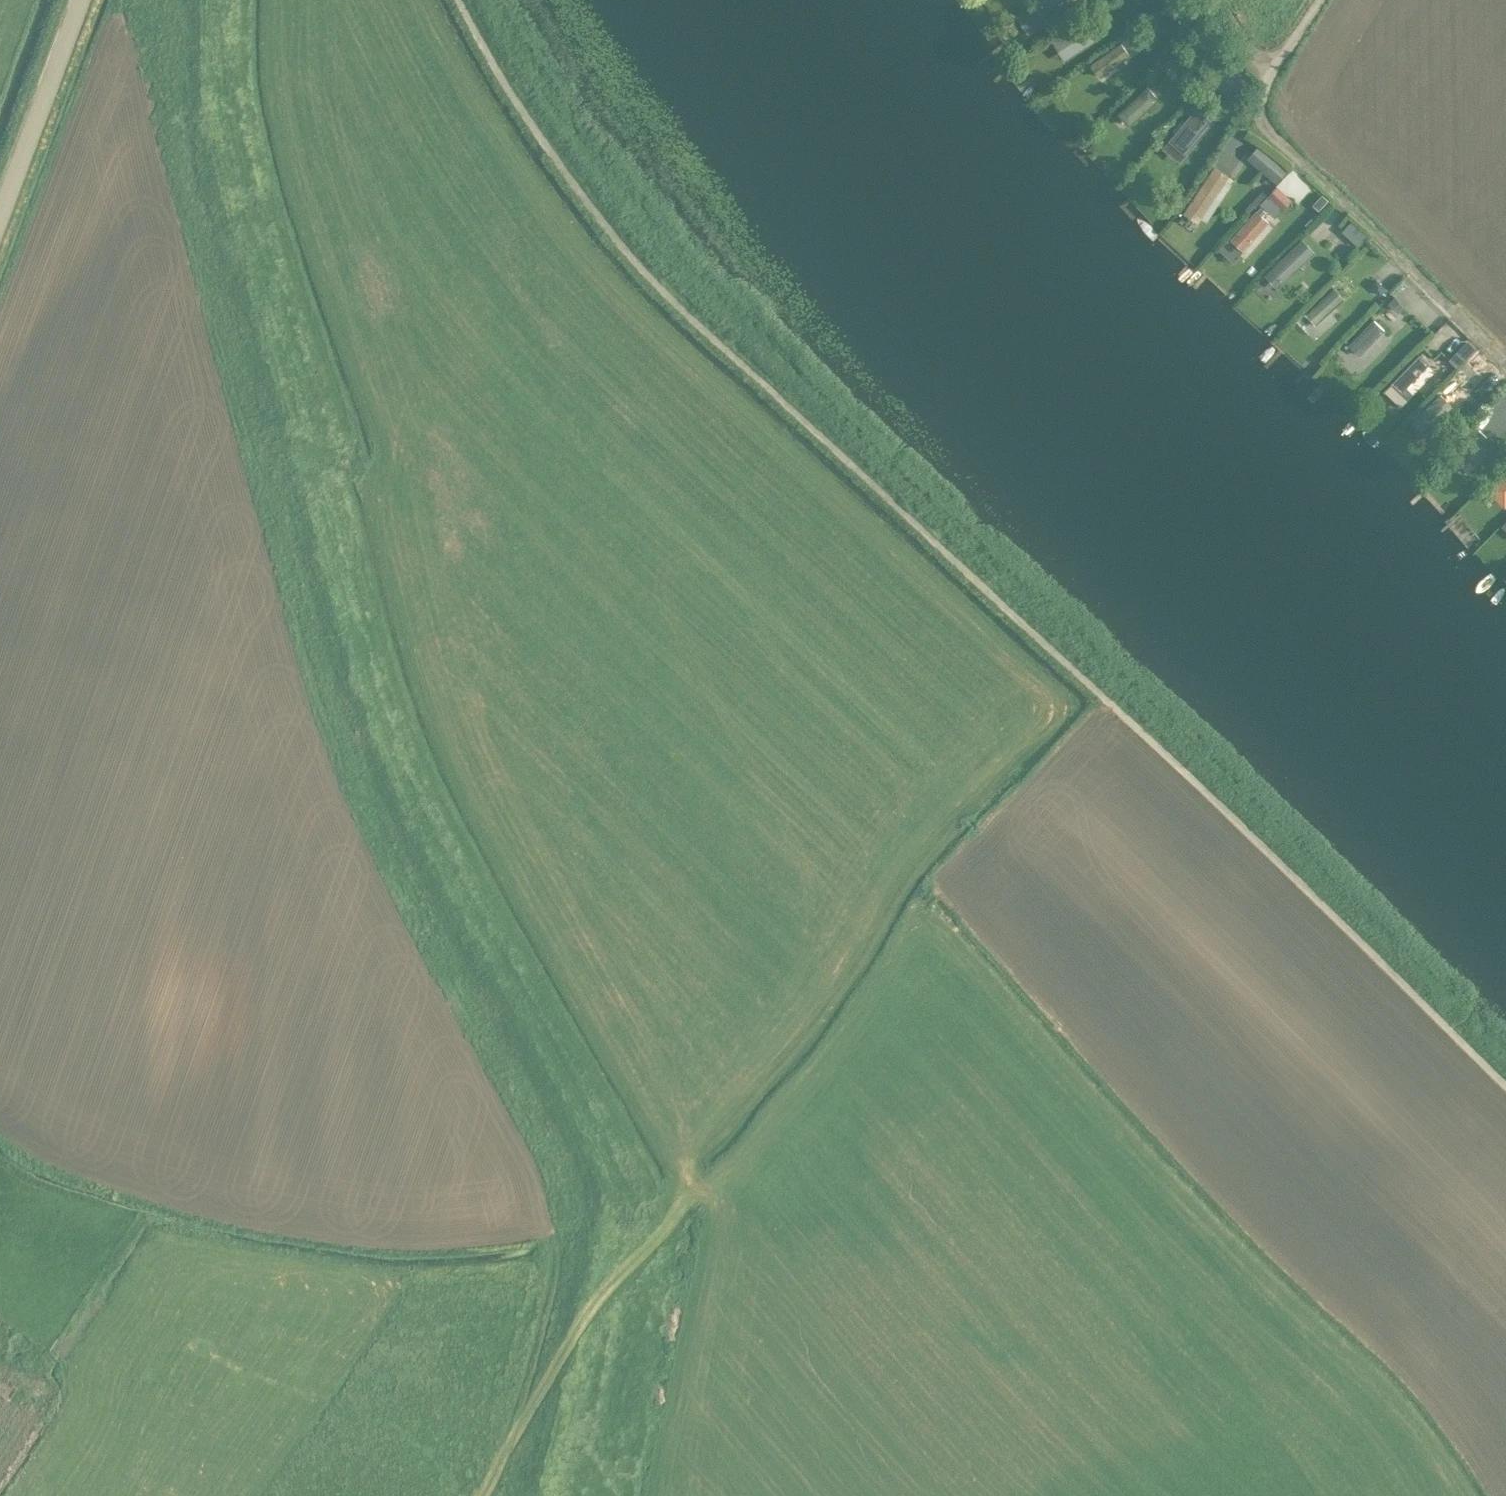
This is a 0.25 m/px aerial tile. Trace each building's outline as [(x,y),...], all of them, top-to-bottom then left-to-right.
[(1043,17),(1070,0),(1039,0),(1034,4),(1033,10),(1036,16),(1043,17)] [(1070,43),(1100,23),(1091,10),(1061,30),(1070,43)] [(1130,31),(1135,38),(1143,32),(1138,26),(1130,31)] [(1091,60),(1099,71),(1129,49),(1121,38),(1091,60)] [(1179,57),(1194,44),(1189,38),(1174,52),(1179,57)] [(1125,111),(1150,89),(1142,79),(1116,101),(1125,111)] [(1198,89),(1204,94),(1212,85),(1206,80),(1198,89)] [(1182,148),(1210,115),(1195,102),(1167,135),(1182,148)] [(1278,177),(1286,168),(1276,159),(1268,168),(1278,177)] [(1190,197),(1204,207),(1227,172),(1213,163),(1190,197)] [(1276,182),(1266,192),(1280,205),(1290,195),(1276,182)] [(1254,207),(1235,229),(1243,237),(1263,215),(1254,207)] [(1367,231),(1360,224),(1351,233),(1358,241),(1367,231)] [(1281,277),(1313,247),(1301,235),(1269,265),(1281,277)] [(1248,277),(1254,289),(1272,279),(1266,267),(1248,277)] [(1392,281),(1434,325),(1447,313),(1405,268),(1392,281)] [(1379,289),(1381,287),(1385,290),(1388,286),(1376,275),(1370,281),(1379,289)] [(1333,284),(1308,306),(1306,308),(1316,319),(1343,294),(1333,284)] [(1384,325),(1373,314),(1349,340),(1360,350),(1384,325)] [(1419,340),(1433,355),(1462,330),(1449,315),(1419,340)] [(1465,354),(1476,342),(1467,334),(1456,346),(1465,354)] [(1418,349),(1391,377),(1401,387),(1429,358),(1418,349)] [(1440,389),(1412,416),(1411,417),(1422,429),(1451,401),(1440,389)] [(1475,420),(1453,443),(1446,449),(1458,461),(1486,432),(1475,420)] [(1504,498),(1505,496),(1505,467),(1489,484),(1504,498)]
